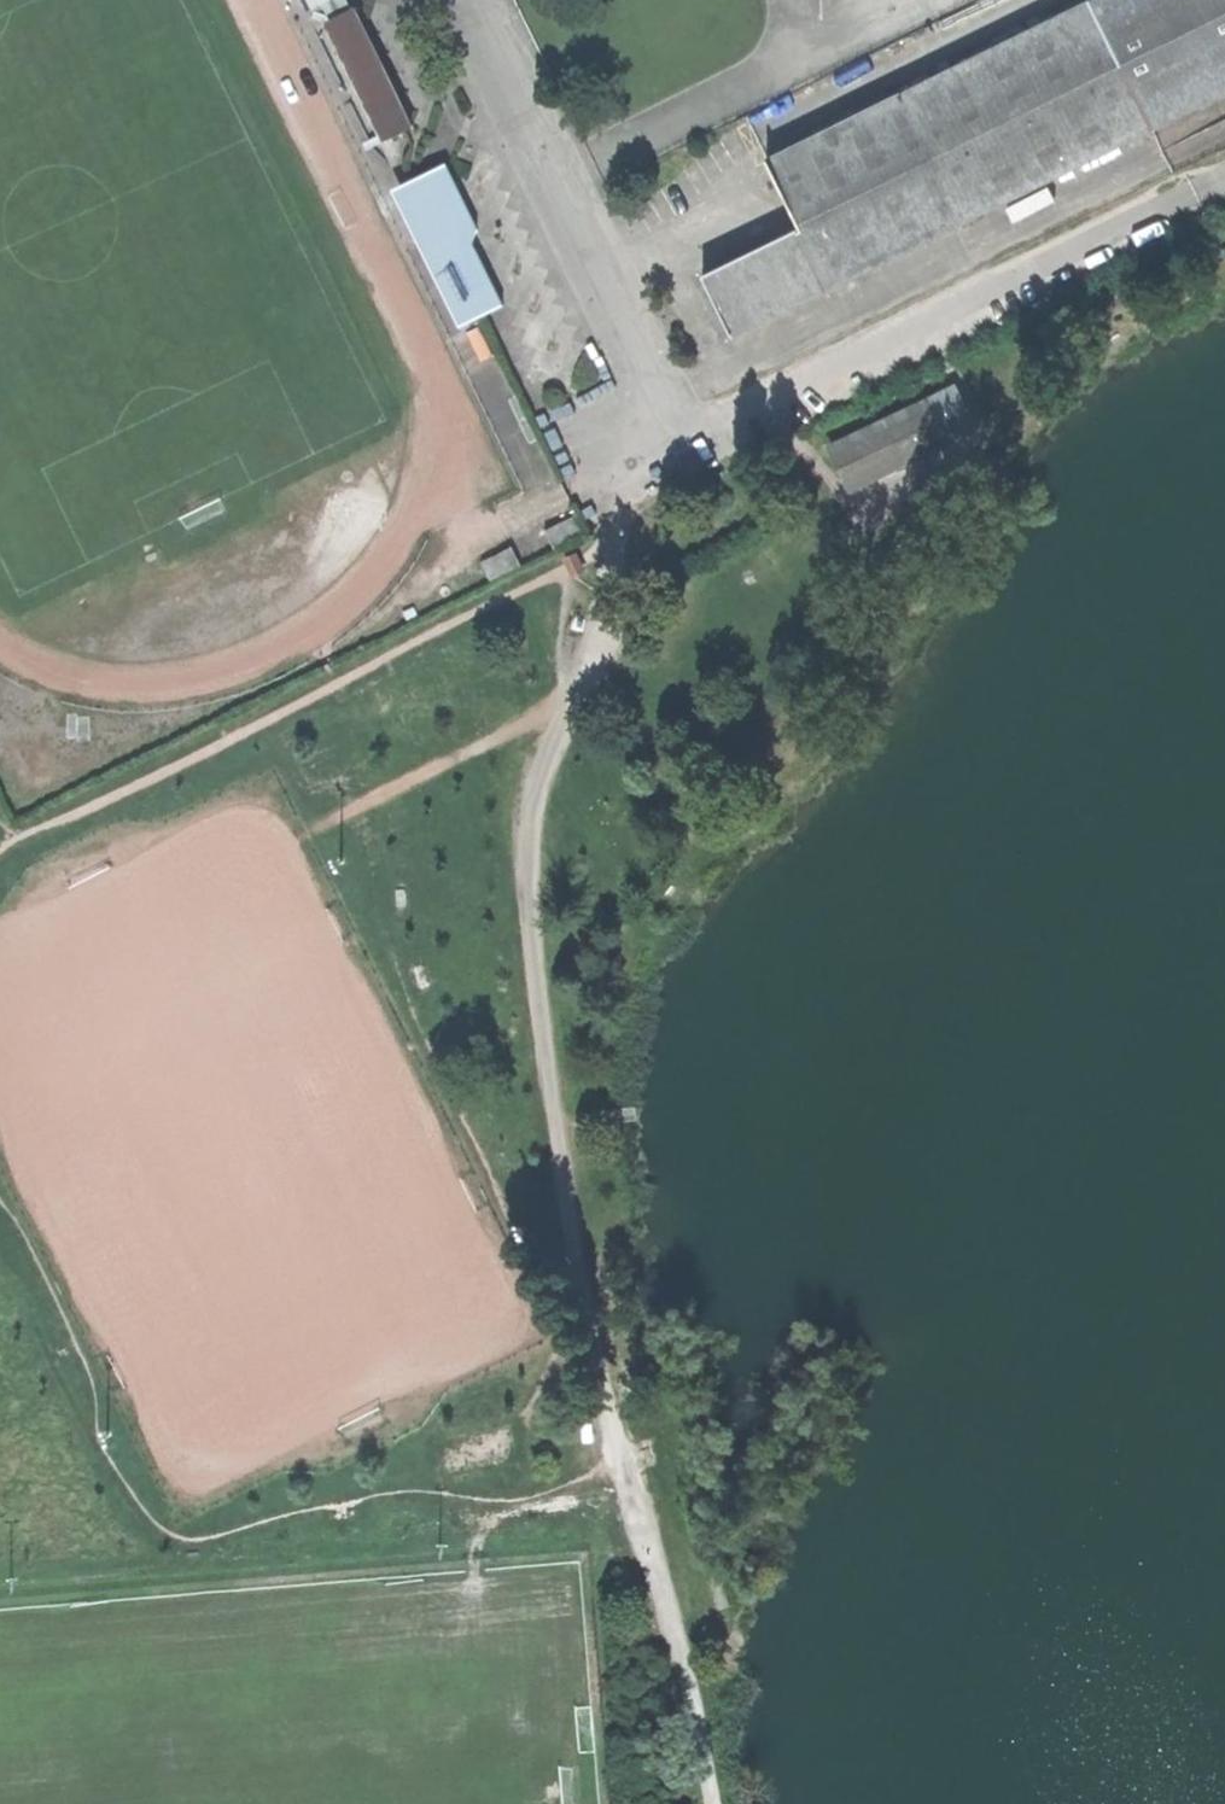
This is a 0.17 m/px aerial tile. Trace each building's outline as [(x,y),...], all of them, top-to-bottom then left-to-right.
[(824,285),(1151,126),(1090,0),(763,160),(795,227),(824,285)] [(1151,126),(1224,90),(1224,0),(1090,0),(1151,126)] [(378,138),(408,123),(350,4),(319,18),(378,138)] [(421,255),(454,323),(497,302),(465,236),(476,231),(441,159),(399,179),(433,249),(421,255)] [(729,331),(824,285),(795,227),(700,273),(712,296),(729,331)] [(831,451),(852,492),(948,443),(927,402),(831,451)] [(510,547),(480,562),(490,582),(520,566),(510,547)]
